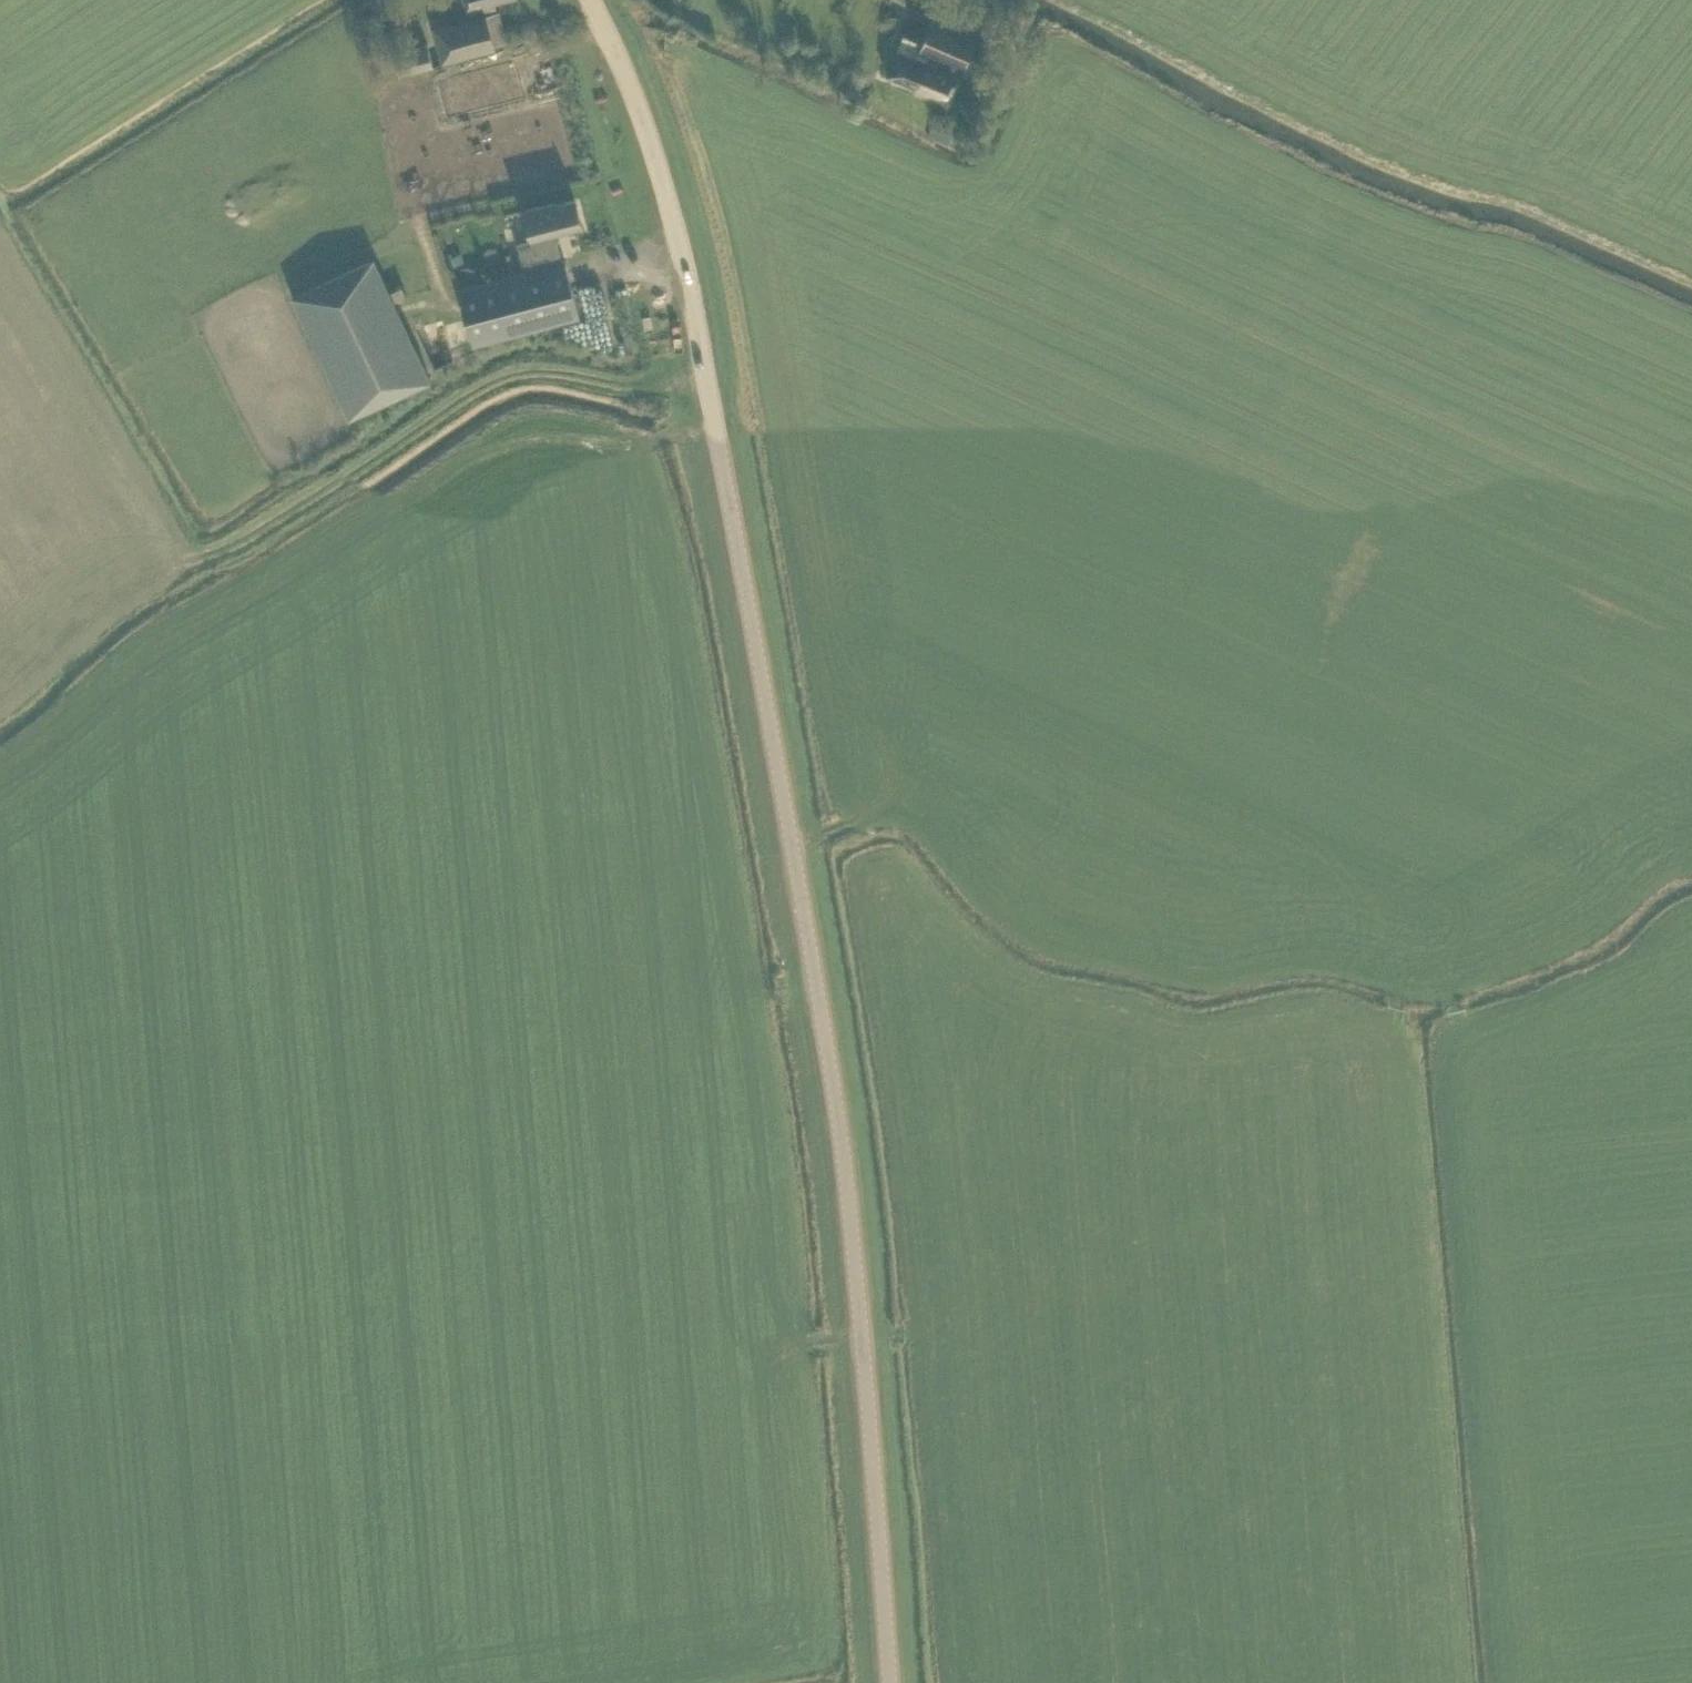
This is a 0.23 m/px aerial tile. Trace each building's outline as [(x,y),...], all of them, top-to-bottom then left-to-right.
[(498,10),(495,0),(465,0),(470,17),(432,27),(441,61),(496,47),(495,43),(508,39),(500,9),(498,10)] [(913,90),(921,93),(947,104),(978,31),(933,12),(922,40),(903,32),(887,73),(916,85),(913,90)] [(447,78),(456,114),(522,97),(513,61),(447,78)] [(524,210),(532,240),(564,231),(564,229),(581,224),(574,198),(557,203),(556,201),(524,210)] [(293,295),(349,416),(430,378),(374,257),(293,295)] [(458,287),(472,343),(580,314),(565,258),(458,287)] [(391,291),(395,301),(407,295),(403,286),(391,291)]
